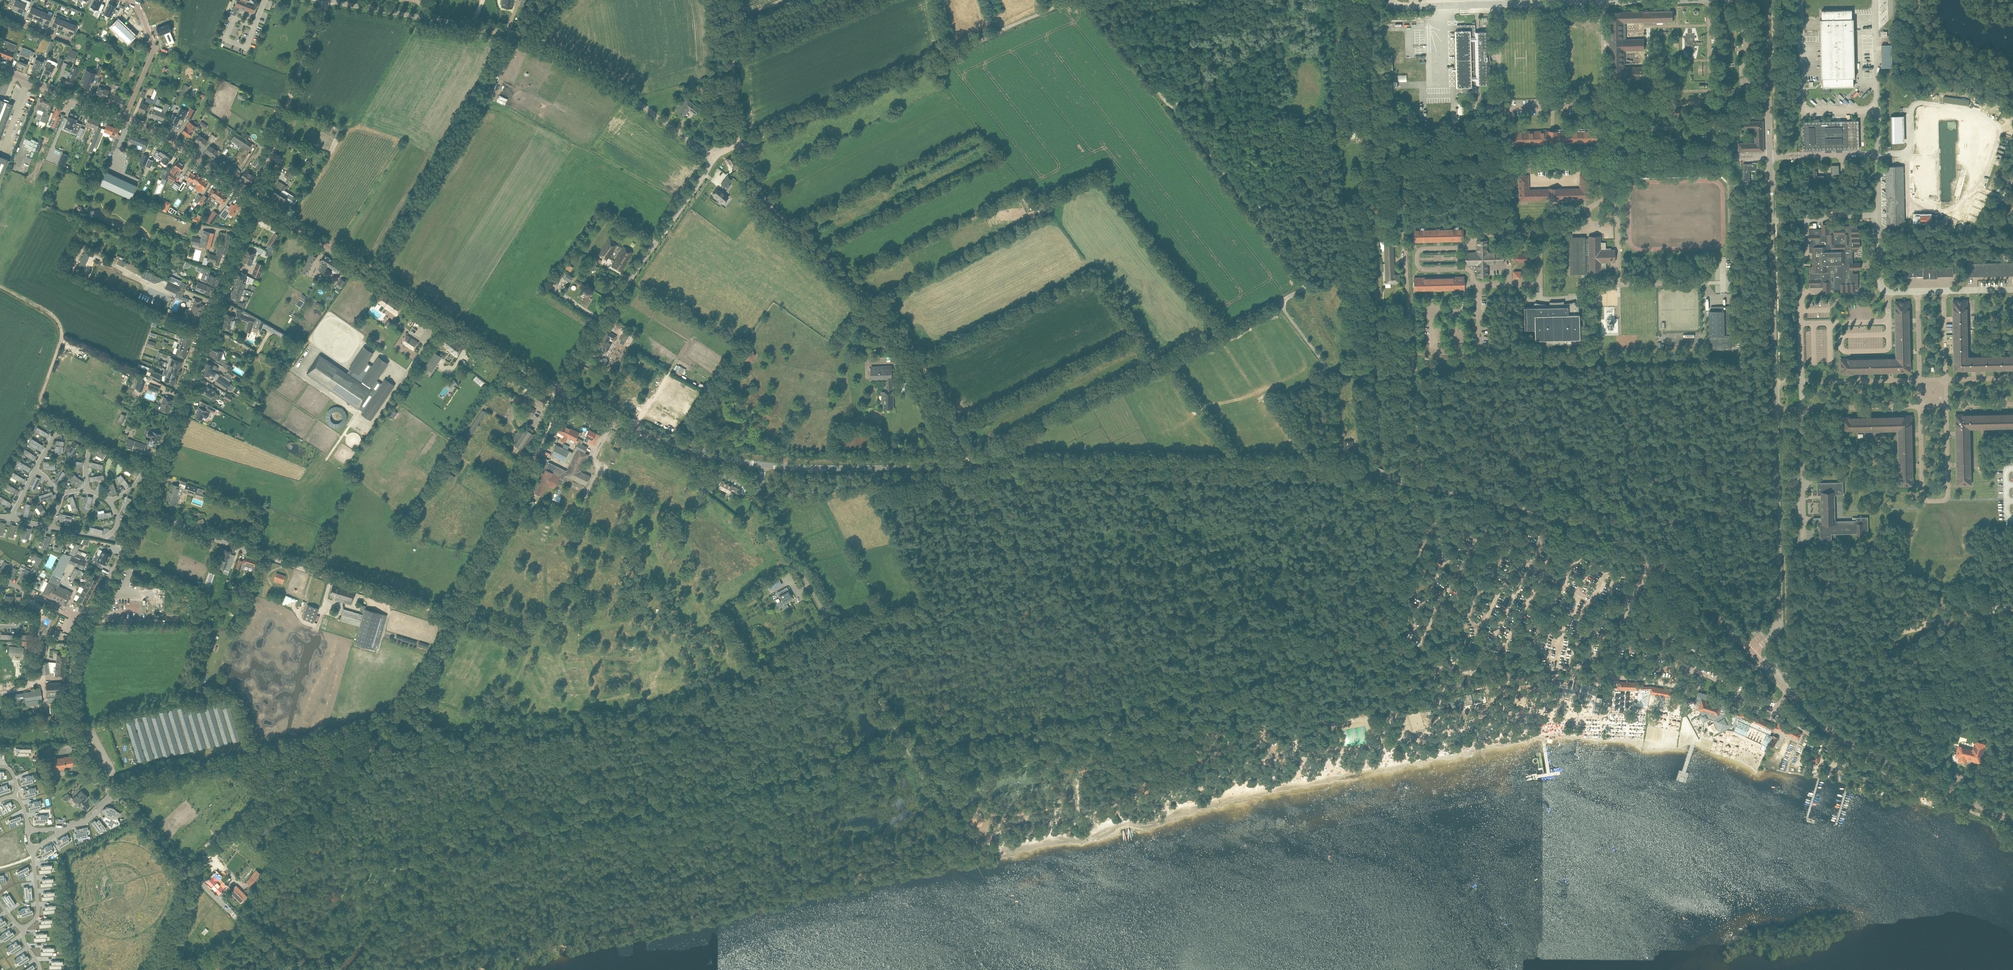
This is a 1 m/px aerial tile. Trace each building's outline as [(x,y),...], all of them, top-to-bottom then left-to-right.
[(11,2),(14,3),(11,8),(13,9),(12,10),(16,11),(21,0),(11,0),(11,2)] [(25,4),(26,3),(29,4),(32,5),(34,0),(31,0),(30,1),(27,0),(26,0),(21,0),(16,11),(20,13),(23,10),(26,4),(25,4)] [(91,6),(97,9),(95,12),(94,15),(99,17),(104,4),(104,5),(101,4),(101,3),(103,0),(94,0),(91,6)] [(230,13),(236,15),(239,7),(253,13),(254,11),(256,7),(253,6),(254,5),(254,4),(253,3),(253,2),(251,0),(240,0),(239,0),(237,0),(235,5),(233,5),(230,13)] [(106,6),(103,13),(111,17),(113,13),(116,14),(118,10),(115,9),(116,6),(108,2),(107,5),(108,5),(107,7),(106,6)] [(36,9),(31,7),(28,15),(33,17),(36,9)] [(41,11),(36,9),(33,17),(38,19),(41,11)] [(1852,18),(1852,9),(1822,10),(1822,19),(1820,19),(1821,78),(1823,78),(1823,87),(1828,87),(1854,86),(1853,77),(1855,77),(1854,18),(1852,18)] [(46,13),(41,11),(38,19),(43,21),(46,13)] [(1645,67),(1625,67),(1625,51),(1628,50),(1628,52),(1635,52),(1635,50),(1645,50),(1645,38),(1626,39),(1626,23),(1628,23),(1628,25),(1634,25),(1634,23),(1644,23),(1644,22),(1645,22),(1645,24),(1655,24),(1655,22),(1673,22),(1673,11),(1622,12),(1622,11),(1610,12),(1611,78),(1624,78),(1645,77),(1645,67)] [(48,23),(52,15),(46,13),(43,21),(48,23)] [(55,17),(52,25),(57,27),(60,19),(62,16),(56,14),(55,17)] [(65,21),(62,29),(67,31),(71,23),(69,22),(70,20),(67,18),(65,21)] [(120,18),(114,25),(118,28),(124,22),(120,18)] [(60,19),(57,27),(62,29),(65,21),(60,19)] [(124,22),(118,28),(122,32),(128,26),(124,22)] [(169,22),(156,27),(157,28),(157,27),(159,31),(158,31),(159,33),(160,33),(160,35),(164,34),(165,33),(168,40),(173,38),(171,35),(170,31),(172,30),(171,30),(170,27),(169,25),(168,23),(169,23),(169,22)] [(71,23),(67,31),(72,34),(74,29),(77,31),(79,25),(76,24),(75,25),(71,23)] [(1455,31),(1457,87),(1458,87),(1461,87),(1461,92),(1476,92),(1476,85),(1491,84),(1490,60),(1488,60),(1488,55),(1490,55),(1490,31),(1475,32),(1475,24),(1457,25),(1457,30),(1456,30),(1456,31),(1455,31)] [(128,26),(122,32),(126,36),(132,29),(128,26)] [(132,29),(126,36),(130,40),(136,33),(132,29)] [(11,59),(17,45),(3,39),(0,48),(0,55),(11,59)] [(50,40),(45,52),(49,53),(54,42),(50,40)] [(77,52),(71,50),(70,49),(69,52),(66,57),(73,60),(75,55),(77,52)] [(29,57),(20,53),(17,59),(19,59),(18,62),(20,63),(20,64),(25,66),(27,63),(29,64),(30,64),(34,54),(33,54),(30,53),(29,57)] [(34,63),(32,68),(39,71),(40,67),(43,68),(44,66),(47,60),(37,56),(36,58),(35,61),(34,61),(34,63)] [(47,62),(46,63),(44,67),(46,68),(43,74),(49,76),(54,65),(47,62)] [(65,83),(73,86),(76,78),(80,68),(73,66),(70,72),(68,71),(66,76),(68,77),(65,83)] [(85,72),(82,80),(84,81),(83,85),(90,88),(95,75),(92,74),(91,74),(85,72)] [(1397,81),(1399,81),(1399,76),(1390,76),(1390,92),(1394,92),(1394,88),(1397,88),(1397,81)] [(105,85),(100,83),(99,86),(96,93),(101,95),(104,88),(105,85)] [(184,97),(190,87),(185,84),(180,95),(184,97)] [(105,85),(104,88),(101,95),(107,98),(110,90),(105,88),(106,85),(105,85)] [(115,94),(113,98),(111,103),(122,107),(125,99),(115,94)] [(1943,101),(1969,105),(1970,100),(1944,96),(1943,101)] [(1,134),(2,135),(4,128),(7,119),(8,119),(10,113),(9,113),(11,108),(12,109),(14,102),(0,97),(0,138),(1,134)] [(39,104),(37,108),(41,110),(44,111),(45,111),(47,112),(48,112),(49,108),(50,106),(52,102),(48,100),(49,99),(46,98),(46,99),(41,97),(39,104)] [(142,100),(138,110),(144,113),(149,103),(152,104),(152,103),(154,99),(151,98),(147,97),(145,101),(142,100)] [(677,111),(684,116),(689,109),(695,114),(699,109),(686,99),(677,111)] [(153,110),(151,115),(163,120),(165,116),(166,114),(165,113),(167,109),(169,106),(169,104),(165,103),(163,109),(161,112),(154,109),(153,110)] [(55,118),(51,125),(55,127),(59,128),(62,121),(65,115),(61,113),(60,116),(59,115),(62,109),(57,106),(55,111),(53,113),(52,116),(55,118)] [(173,114),(171,118),(168,123),(176,127),(181,118),(183,119),(188,111),(181,107),(176,115),(173,114)] [(42,115),(40,120),(46,122),(47,122),(49,116),(50,114),(47,113),(47,112),(45,111),(44,111),(42,115)] [(69,119),(66,126),(73,129),(72,132),(77,134),(82,124),(76,122),(79,115),(70,111),(69,114),(67,118),(68,118),(69,119)] [(95,119),(89,116),(85,126),(88,127),(89,126),(91,127),(91,126),(92,126),(95,119)] [(1859,120),(1820,121),(1820,118),(1814,119),(1814,121),(1808,122),(1803,122),(1804,150),(1808,150),(1825,150),(1825,152),(1832,152),(1832,149),(1836,149),(1836,152),(1843,152),(1843,149),(1860,149),(1859,120)] [(102,128),(98,126),(100,121),(95,119),(92,126),(92,127),(94,128),(94,129),(97,131),(91,144),(90,148),(89,150),(92,151),(94,147),(99,134),(100,133),(102,128)] [(1738,129),(1755,128),(1755,143),(1739,143),(1739,151),(1764,151),(1763,121),(1738,122),(1738,129)] [(189,137),(192,133),(197,126),(191,122),(188,127),(186,126),(182,132),(189,137)] [(105,129),(104,132),(110,134),(113,126),(107,123),(105,129)] [(110,135),(109,136),(116,139),(111,151),(113,152),(120,135),(118,134),(120,129),(113,126),(110,134),(110,135)] [(1349,128),(1351,138),(1358,136),(1355,126),(1349,128)] [(1549,130),(1549,131),(1509,132),(1509,144),(1549,143),(1549,144),(1553,144),(1557,143),(1598,142),(1597,129),(1557,131),(1557,130),(1553,130),(1549,130)] [(323,137),(324,136),(330,140),(332,136),(323,130),(320,135),(323,137)] [(233,137),(231,140),(235,142),(241,147),(246,139),(236,132),(233,137)] [(99,134),(94,147),(97,148),(102,138),(103,134),(100,133),(99,134)] [(129,138),(128,140),(136,144),(134,147),(136,147),(138,141),(139,141),(139,140),(140,141),(141,137),(131,133),(129,138)] [(214,135),(212,133),(208,139),(207,140),(199,135),(195,140),(203,146),(204,144),(206,146),(210,141),(214,135)] [(214,135),(210,141),(206,146),(208,148),(206,151),(213,157),(217,151),(210,145),(212,142),(213,143),(217,137),(214,135)] [(138,141),(136,147),(145,151),(147,145),(149,140),(141,137),(140,141),(139,140),(139,141),(138,141)] [(31,140),(28,148),(35,151),(37,146),(39,141),(32,139),(31,140)] [(246,139),(241,147),(248,151),(253,144),(246,139)] [(161,160),(168,150),(163,146),(159,152),(157,150),(153,155),(161,160)] [(168,150),(161,160),(167,164),(174,154),(168,150)] [(11,160),(3,157),(4,155),(0,153),(0,185),(11,160)] [(68,155),(62,153),(58,163),(64,166),(68,155)] [(143,154),(141,160),(143,161),(142,165),(144,167),(145,166),(149,156),(143,154)] [(222,156),(219,161),(216,165),(224,171),(231,163),(222,156)] [(727,158),(727,160),(733,170),(738,167),(731,156),(727,158)] [(170,172),(169,176),(174,180),(179,173),(178,173),(180,171),(184,165),(178,160),(174,167),(172,169),(175,171),(173,173),(170,172)] [(224,171),(231,177),(234,173),(238,168),(231,163),(224,171)] [(1743,163),(1743,164),(1743,183),(1750,183),(1749,170),(1757,170),(1757,163),(1743,163)] [(165,169),(162,177),(164,178),(164,179),(166,179),(167,179),(172,167),(167,165),(165,169)] [(1839,165),(1831,165),(1832,175),(1839,175),(1839,165)] [(1904,165),(1886,166),(1887,226),(1905,226),(1904,165)] [(250,184),(255,177),(249,172),(250,171),(247,169),(241,177),(242,177),(244,178),(243,179),(250,184)] [(1811,171),(1810,171),(1810,185),(1825,185),(1824,175),(1817,175),(1817,171),(1815,171),(1815,169),(1811,169),(1811,171)] [(106,171),(100,184),(131,198),(137,185),(106,171)] [(192,172),(187,179),(191,182),(190,183),(195,186),(201,177),(197,174),(196,175),(192,172)] [(1549,200),(1553,200),(1560,199),(1590,198),(1589,174),(1580,174),(1580,188),(1560,189),(1560,188),(1556,188),(1549,188),(1549,189),(1528,190),(1528,175),(1519,176),(1520,200),(1549,199),(1549,200)] [(729,184),(733,179),(728,175),(721,183),(725,186),(728,183),(729,184)] [(201,177),(195,186),(202,192),(208,182),(201,177)] [(172,186),(178,190),(180,185),(175,181),(172,186)] [(271,195),(271,196),(271,197),(273,198),(274,198),(274,197),(277,199),(286,185),(284,184),(283,183),(280,181),(274,189),(271,195)] [(286,185),(277,199),(283,203),(286,198),(294,204),(297,198),(293,196),(284,191),(287,186),(286,185)] [(209,193),(208,194),(211,196),(216,199),(217,197),(221,191),(221,190),(220,189),(219,189),(217,188),(215,191),(212,189),(209,193)] [(728,197),(717,188),(712,194),(716,197),(715,197),(723,204),(728,197)] [(221,191),(217,197),(221,200),(220,202),(223,204),(223,203),(226,199),(224,197),(226,195),(221,191)] [(134,194),(132,199),(138,201),(141,202),(143,197),(141,196),(134,194)] [(202,196),(199,194),(193,202),(197,205),(202,196)] [(205,194),(199,201),(198,204),(201,206),(203,204),(204,205),(209,198),(205,194)] [(225,207),(220,215),(225,219),(226,217),(229,213),(234,216),(237,212),(238,211),(239,210),(239,209),(241,206),(236,202),(234,205),(232,203),(230,206),(228,209),(225,207)] [(206,220),(212,224),(219,214),(214,210),(206,220)] [(1396,216),(1395,216),(1395,210),(1389,211),(1389,216),(1388,216),(1388,220),(1396,220),(1396,216)] [(263,215),(258,222),(274,232),(279,225),(263,215)] [(614,227),(621,232),(625,227),(617,222),(614,227)] [(1860,269),(1860,262),(1853,262),(1853,251),(1858,251),(1858,248),(1860,248),(1860,228),(1857,228),(1857,225),(1829,226),(1829,223),(1822,223),(1822,229),(1817,229),(1813,229),(1810,229),(1809,229),(1809,252),(1813,252),(1813,266),(1810,266),(1810,287),(1815,287),(1823,287),(1823,292),(1831,291),(1831,289),(1841,289),(1841,291),(1856,291),(1855,289),(1858,288),(1858,273),(1853,273),(1853,269),(1860,269)] [(1413,229),(1413,242),(1464,240),(1463,228),(1413,229)] [(211,231),(203,229),(201,238),(192,236),(191,243),(207,247),(211,231)] [(210,253),(207,260),(217,263),(220,264),(223,254),(228,255),(235,236),(230,234),(229,233),(227,233),(223,243),(222,248),(218,247),(216,255),(210,253)] [(273,246),(276,241),(275,240),(279,235),(275,233),(268,244),(273,246)] [(1600,235),(1589,236),(1589,238),(1585,238),(1585,237),(1569,237),(1570,274),(1586,273),(1585,272),(1589,272),(1590,276),(1601,276),(1600,267),(1606,267),(1606,259),(1615,259),(1615,249),(1611,249),(1611,248),(1605,248),(1605,242),(1600,242),(1600,235)] [(617,244),(609,238),(598,254),(607,260),(617,244)] [(1393,245),(1398,245),(1397,238),(1385,238),(1386,261),(1393,260),(1393,245)] [(1477,253),(1466,253),(1466,264),(1477,264),(1478,276),(1488,276),(1487,263),(1495,263),(1495,262),(1503,262),(1503,253),(1495,253),(1495,252),(1487,252),(1487,240),(1477,240),(1477,253)] [(633,252),(628,250),(623,246),(611,266),(621,271),(629,259),(633,252)] [(255,253),(246,250),(242,261),(251,265),(255,253)] [(1531,253),(1518,253),(1518,251),(1512,251),(1512,256),(1513,256),(1513,260),(1518,260),(1518,261),(1531,261),(1531,253)] [(84,252),(81,260),(86,263),(90,254),(84,252)] [(323,262),(318,269),(323,272),(328,266),(332,259),(324,254),(322,258),(320,261),(323,262)] [(302,270),(301,271),(306,274),(307,273),(309,270),(315,261),(316,258),(311,255),(310,258),(304,267),(302,270)] [(332,259),(328,266),(333,269),(332,271),(332,272),(337,275),(337,274),(338,273),(340,270),(343,266),(332,259)] [(2012,275),(2012,259),(2011,259),(2011,262),(1968,263),(1968,276),(2012,275)] [(1394,275),(1393,260),(1386,261),(1387,283),(1399,282),(1399,275),(1394,275)] [(264,265),(257,263),(253,274),(259,277),(264,265)] [(586,268),(582,274),(587,277),(594,266),(592,265),(591,267),(589,265),(586,268)] [(1953,266),(1937,267),(1937,266),(1923,266),(1923,267),(1907,267),(1907,277),(1923,276),(1923,278),(1938,278),(1938,276),(1954,275),(1953,266)] [(203,272),(201,280),(206,281),(209,273),(210,271),(209,271),(202,268),(201,272),(203,272)] [(145,270),(142,277),(145,278),(155,283),(161,281),(162,278),(148,272),(145,270)] [(206,281),(217,285),(220,277),(209,273),(206,281)] [(238,274),(236,279),(237,280),(246,283),(249,284),(251,277),(242,273),(241,275),(238,274)] [(171,275),(169,280),(180,285),(185,288),(187,284),(177,279),(177,278),(171,275)] [(1414,290),(1465,289),(1464,276),(1414,277),(1414,290)] [(341,289),(346,281),(341,278),(336,286),(341,289)] [(168,280),(165,287),(176,292),(176,293),(176,294),(182,296),(186,288),(185,288),(180,285),(169,280),(168,280)] [(246,283),(237,280),(235,286),(244,289),(246,283)] [(213,287),(206,285),(198,282),(196,289),(200,290),(199,291),(211,295),(213,287)] [(242,294),(244,289),(235,286),(233,291),(242,294)] [(232,291),(230,296),(235,298),(234,301),(237,303),(239,299),(239,300),(240,300),(242,294),(233,291),(232,291)] [(591,299),(590,299),(590,298),(589,298),(591,294),(586,291),(583,295),(585,297),(584,299),(583,299),(581,303),(587,306),(591,299)] [(397,315),(403,305),(384,293),(378,301),(397,315)] [(189,306),(188,309),(201,314),(204,305),(200,303),(199,303),(200,300),(201,300),(194,298),(193,301),(192,300),(189,306)] [(1968,356),(1967,300),(1953,300),(1954,370),(2012,369),(2012,355),(1968,356)] [(1580,338),(1579,314),(1579,306),(1577,306),(1574,301),(1564,304),(1564,301),(1550,302),(1550,304),(1535,302),(1533,307),(1524,307),(1525,329),(1535,329),(1535,339),(1547,339),(1547,344),(1571,344),(1571,339),(1580,338)] [(1841,373),(1911,371),(1909,301),(1895,302),(1896,357),(1841,359),(1841,373)] [(1709,310),(1709,311),(1710,336),(1710,344),(1710,349),(1731,349),(1731,346),(1736,346),(1736,339),(1733,339),(1731,339),(1730,306),(1711,306),(1711,310),(1709,310)] [(244,310),(240,308),(238,312),(236,317),(249,322),(246,331),(251,333),(252,330),(257,332),(261,320),(244,310)] [(201,314),(191,310),(188,309),(187,312),(190,313),(188,319),(187,319),(186,322),(193,324),(192,324),(193,321),(198,323),(201,314)] [(230,328),(234,316),(227,313),(223,326),(230,328)] [(383,325),(387,328),(391,322),(387,319),(383,325)] [(627,328),(625,331),(620,338),(625,342),(628,338),(629,338),(631,335),(629,333),(631,330),(627,328)] [(606,330),(597,345),(596,346),(602,350),(606,352),(611,345),(607,342),(610,338),(613,340),(616,336),(606,330)] [(194,334),(184,331),(182,336),(191,339),(192,340),(194,334)] [(189,345),(191,339),(182,336),(176,334),(175,337),(179,339),(178,341),(189,345)] [(403,338),(407,341),(407,342),(406,345),(414,350),(419,342),(406,334),(403,338)] [(456,356),(464,346),(447,334),(441,343),(452,351),(451,353),(456,356)] [(187,351),(189,345),(178,341),(176,348),(178,348),(187,351)] [(349,368),(350,368),(359,375),(367,363),(374,353),(363,346),(349,368)] [(188,351),(187,351),(178,348),(176,353),(186,357),(188,351)] [(219,362),(223,364),(223,365),(232,371),(233,369),(231,368),(232,366),(227,363),(228,362),(221,358),(223,352),(212,348),(210,352),(211,352),(210,355),(215,357),(214,359),(220,361),(219,362)] [(743,354),(746,360),(752,360),(756,355),(753,349),(747,349),(743,354)] [(434,352),(424,367),(426,367),(429,369),(431,366),(433,368),(434,368),(435,366),(434,365),(428,361),(431,357),(437,360),(440,356),(434,352)] [(372,390),(347,373),(320,354),(307,374),(359,409),(359,408),(372,390)] [(378,356),(372,365),(362,380),(372,387),(377,380),(388,363),(378,356)] [(170,358),(168,363),(179,367),(180,367),(182,362),(170,358)] [(216,372),(217,372),(218,368),(216,365),(213,364),(207,362),(205,368),(214,371),(216,372)] [(177,372),(179,367),(168,363),(166,369),(177,372)] [(362,380),(372,365),(367,363),(359,375),(350,368),(347,373),(372,390),(359,408),(363,411),(382,384),(377,380),(372,387),(362,380)] [(871,366),(871,378),(872,380),(886,380),(886,391),(882,391),(882,403),(883,403),(884,403),(884,408),(893,408),(893,391),(892,391),(892,390),(900,390),(900,391),(914,391),(913,382),(898,383),(898,384),(895,384),(895,383),(892,383),(892,377),(892,366),(871,366)] [(175,378),(177,372),(166,369),(165,368),(163,374),(166,375),(175,378)] [(205,368),(203,374),(206,375),(206,376),(208,377),(209,376),(214,377),(217,380),(218,378),(220,375),(216,372),(214,371),(205,368)] [(161,377),(151,372),(149,376),(159,381),(161,377)] [(176,379),(175,378),(166,375),(164,381),(174,384),(176,379)] [(217,380),(216,380),(224,385),(227,380),(223,377),(220,375),(218,378),(217,380)] [(137,378),(134,388),(137,389),(137,390),(142,392),(146,381),(140,379),(137,378)] [(393,387),(384,381),(382,384),(363,411),(372,417),(393,387)] [(160,388),(149,384),(148,389),(158,392),(160,388)] [(204,390),(202,393),(204,394),(205,394),(208,396),(211,398),(211,399),(214,401),(219,394),(215,392),(216,391),(207,386),(204,390)] [(226,393),(224,397),(230,401),(233,397),(226,393)] [(161,405),(157,404),(155,409),(160,411),(160,409),(169,412),(173,399),(164,396),(161,405)] [(199,406),(194,416),(202,420),(204,416),(207,418),(210,412),(211,410),(214,412),(216,409),(209,405),(207,408),(207,409),(206,410),(199,407),(199,406)] [(1957,484),(1971,484),(1970,428),(2012,427),(2012,413),(1955,414),(1957,484)] [(1898,430),(1899,485),(1913,485),(1912,415),(1842,417),(1842,431),(1898,430)] [(487,421),(478,416),(472,426),(481,432),(487,421)] [(47,418),(45,422),(56,429),(58,425),(47,418)] [(560,425),(556,431),(561,433),(564,435),(562,440),(565,442),(567,437),(577,442),(579,438),(577,437),(577,436),(579,432),(577,431),(565,425),(564,427),(560,425)] [(38,427),(35,431),(47,437),(49,433),(38,427)] [(522,432),(517,429),(512,438),(517,440),(514,445),(522,450),(532,433),(524,428),(522,432)] [(146,429),(145,432),(147,433),(147,435),(152,436),(150,441),(148,440),(147,443),(149,444),(149,445),(152,446),(153,445),(156,446),(157,443),(158,443),(161,434),(153,431),(146,429)] [(594,445),(600,434),(596,432),(589,429),(586,436),(584,440),(594,445)] [(31,442),(30,444),(39,450),(42,445),(32,439),(30,442),(31,442)] [(133,448),(144,452),(147,444),(136,440),(133,448)] [(1349,450),(1353,450),(1353,440),(1344,441),(1345,449),(1349,449),(1349,450)] [(56,441),(55,451),(62,452),(64,442),(56,441)] [(74,441),(68,450),(74,455),(80,445),(74,441)] [(534,492),(542,495),(547,484),(554,488),(559,478),(564,480),(566,475),(585,485),(590,476),(579,471),(588,454),(584,453),(587,447),(578,443),(575,448),(578,449),(571,465),(568,471),(549,462),(543,473),(540,471),(537,478),(540,480),(534,492)] [(569,451),(556,444),(551,455),(564,461),(569,451)] [(96,446),(92,452),(102,458),(105,451),(96,446)] [(25,449),(23,453),(34,460),(36,456),(25,449)] [(20,461),(17,465),(29,471),(31,467),(20,461)] [(543,471),(546,465),(541,462),(538,469),(543,471)] [(128,465),(126,469),(137,476),(139,472),(128,465)] [(62,471),(55,482),(59,485),(66,474),(62,471)] [(451,480),(454,476),(447,471),(444,475),(451,480)] [(13,472),(11,476),(22,483),(25,479),(13,472)] [(74,474),(69,480),(78,487),(82,481),(74,474)] [(121,475),(118,478),(126,488),(129,485),(121,475)] [(36,476),(30,489),(34,491),(40,478),(36,476)] [(741,490),(738,489),(733,486),(723,480),(720,485),(719,488),(730,493),(730,491),(733,493),(733,492),(738,494),(741,490)] [(576,481),(573,488),(583,491),(585,485),(576,481)] [(1832,534),(1857,533),(1857,536),(1864,536),(1864,534),(1868,534),(1868,517),(1857,517),(1857,520),(1836,521),(1835,495),(1843,494),(1843,481),(1822,482),(1817,482),(1817,495),(1821,495),(1822,521),(1818,521),(1818,542),(1823,542),(1832,542),(1832,534)] [(113,482),(106,485),(110,495),(117,493),(113,482)] [(8,484),(6,488),(17,495),(19,491),(8,484)] [(180,496),(181,495),(177,494),(180,486),(172,484),(167,499),(170,500),(169,503),(177,505),(178,500),(180,496)] [(197,494),(198,491),(197,491),(199,488),(197,487),(187,484),(185,490),(197,494)] [(51,491),(38,496),(40,500),(53,495),(51,491)] [(0,497),(0,502),(9,507),(12,503),(0,496),(0,497)] [(72,496),(68,497),(72,510),(76,509),(72,496)] [(127,497),(122,509),(126,511),(131,499),(127,497)] [(26,504),(22,517),(27,518),(31,505),(26,504)] [(41,504),(36,506),(42,516),(46,514),(41,504)] [(61,514),(59,521),(70,523),(72,516),(61,514)] [(23,527),(21,538),(28,539),(30,529),(23,527)] [(54,546),(53,550),(61,553),(64,542),(60,540),(58,547),(54,546)] [(75,543),(70,554),(74,556),(79,545),(75,543)] [(230,555),(231,551),(224,548),(218,566),(225,569),(225,568),(230,569),(234,557),(230,555)] [(77,553),(75,556),(85,560),(86,557),(85,557),(81,555),(82,552),(78,550),(77,553)] [(96,554),(92,562),(100,566),(102,562),(106,564),(111,554),(102,550),(99,556),(96,554)] [(32,554),(30,557),(36,560),(34,564),(37,566),(41,558),(32,554)] [(85,562),(84,561),(71,556),(68,562),(83,568),(85,562)] [(258,571),(260,567),(257,565),(257,566),(256,566),(258,560),(245,556),(243,561),(239,559),(237,567),(240,569),(241,567),(242,567),(243,566),(245,565),(247,564),(249,565),(251,566),(252,567),(256,568),(255,570),(258,571)] [(13,567),(8,577),(12,579),(17,569),(13,567)] [(22,573),(21,576),(24,577),(22,581),(24,582),(27,584),(32,572),(31,572),(32,570),(26,567),(25,569),(24,568),(24,570),(22,573)] [(61,575),(54,571),(52,576),(61,580),(63,576),(61,575)] [(260,576),(258,581),(262,583),(263,581),(264,581),(267,572),(263,571),(261,576),(260,576)] [(274,580),(282,583),(285,575),(276,573),(274,580)] [(83,588),(91,592),(98,579),(90,575),(83,588)] [(44,589),(42,594),(46,596),(65,606),(67,603),(72,592),(63,588),(64,585),(61,584),(59,586),(58,585),(61,580),(52,576),(50,580),(44,589)] [(770,590),(782,584),(779,579),(768,585),(770,590)] [(344,598),(343,602),(351,605),(355,592),(333,585),(330,594),(344,598)] [(787,587),(776,593),(779,597),(780,596),(782,599),(781,600),(783,605),(793,599),(791,594),(790,595),(788,592),(789,591),(787,587)] [(85,604),(91,592),(83,588),(77,600),(85,604)] [(5,601),(4,610),(13,610),(13,596),(8,596),(8,601),(5,601)] [(134,603),(140,604),(140,610),(143,610),(143,606),(146,606),(146,601),(134,601),(134,603)] [(307,604),(306,609),(303,618),(314,622),(317,612),(319,608),(307,604)] [(341,620),(360,626),(355,643),(377,650),(387,615),(365,608),(363,616),(344,610),(341,620)] [(52,633),(58,614),(50,611),(44,628),(46,629),(46,631),(52,633)] [(417,641),(397,635),(396,638),(415,644),(417,641)] [(7,654),(19,655),(19,646),(8,646),(7,654)] [(66,655),(57,654),(56,662),(48,661),(49,664),(56,665),(56,664),(61,665),(65,665),(66,655)] [(48,661),(36,663),(38,674),(42,674),(50,673),(55,673),(55,675),(64,676),(65,665),(61,665),(56,664),(56,665),(49,664),(48,661)] [(59,696),(59,691),(61,691),(60,682),(46,683),(47,697),(59,696)] [(1619,682),(1618,688),(1639,689),(1639,692),(1638,692),(1637,706),(1648,708),(1649,704),(1650,693),(1650,692),(1651,686),(1646,686),(1643,686),(1643,682),(1619,682)] [(1650,693),(1649,704),(1668,708),(1670,697),(1676,698),(1676,699),(1680,700),(1682,691),(1678,691),(1678,689),(1652,684),(1651,686),(1650,692),(1651,692),(1650,693)] [(29,692),(23,692),(24,701),(37,699),(42,698),(40,690),(40,688),(28,689),(29,692)] [(1481,691),(1471,693),(1473,702),(1483,700),(1481,691)] [(1695,699),(1694,702),(1700,704),(1699,708),(1702,714),(1700,715),(1703,722),(1709,718),(1713,719),(1720,732),(1728,727),(1733,725),(1736,718),(1729,716),(1730,713),(1739,716),(1740,714),(1738,713),(1737,712),(1737,713),(1735,712),(1735,711),(1734,712),(1732,711),(1732,710),(1732,711),(1729,710),(1729,709),(1729,710),(1727,709),(1727,708),(1728,705),(1725,699),(1720,698),(1717,697),(1702,693),(1697,696),(1696,699),(1695,699)] [(1461,696),(1450,699),(1452,708),(1463,706),(1461,696)] [(1667,725),(1671,711),(1663,709),(1659,723),(1667,725)] [(1740,714),(1739,716),(1740,716),(1741,717),(1772,731),(1774,728),(1775,725),(1743,710),(1742,710),(1740,713),(1740,714)] [(1327,726),(1330,728),(1336,719),(1329,715),(1326,720),(1329,722),(1327,726)] [(1801,733),(1779,722),(1776,729),(1799,739),(1801,733)] [(1773,737),(1769,746),(1774,748),(1778,738),(1774,736),(1773,737)] [(1955,756),(1959,757),(1958,761),(1965,763),(1966,759),(1981,763),(1986,743),(1975,741),(1973,748),(1958,745),(1955,756)] [(1722,749),(1721,753),(1730,756),(1732,747),(1728,746),(1727,751),(1722,749)] [(19,753),(17,753),(17,756),(29,756),(29,752),(31,752),(30,748),(18,748),(19,753)] [(66,768),(66,767),(77,765),(75,755),(49,759),(51,771),(66,768)] [(40,757),(33,757),(35,774),(42,773),(40,757)] [(22,781),(21,781),(22,785),(33,782),(32,779),(34,778),(33,774),(21,777),(22,781)] [(0,786),(0,794),(11,791),(10,787),(8,787),(7,784),(0,786)] [(25,793),(23,794),(24,798),(36,795),(35,791),(37,791),(35,787),(24,790),(25,793)] [(81,790),(75,796),(73,799),(79,806),(80,805),(85,809),(89,805),(85,800),(88,797),(81,790)] [(64,795),(62,797),(63,798),(66,801),(71,797),(68,793),(65,796),(64,795)] [(30,806),(28,807),(29,811),(41,808),(40,804),(42,804),(40,800),(29,803),(30,806)] [(4,808),(3,809),(5,813),(13,809),(11,806),(12,805),(11,801),(3,805),(4,808)] [(102,811),(102,810),(103,810),(103,809),(104,809),(104,808),(105,808),(106,808),(105,811),(104,811),(105,811),(105,812),(105,813),(106,813),(106,814),(107,814),(107,815),(103,818),(105,821),(110,828),(119,823),(116,816),(117,816),(117,815),(118,815),(119,814),(119,813),(120,813),(119,813),(117,813),(117,811),(116,811),(116,810),(115,809),(115,808),(114,808),(113,808),(113,807),(112,807),(111,807),(110,807),(109,807),(108,807),(107,807),(106,807),(105,807),(105,808),(104,808),(104,809),(103,809),(103,810),(102,810),(102,811)] [(36,819),(34,819),(34,823),(47,822),(46,819),(48,818),(48,814),(36,815),(36,819)] [(10,823),(9,823),(10,827),(21,823),(20,820),(22,819),(20,815),(9,819),(10,823)] [(95,820),(91,822),(98,832),(101,829),(102,831),(106,828),(99,819),(96,821),(95,820)] [(260,823),(256,826),(260,833),(261,835),(271,829),(270,829),(275,826),(273,823),(268,825),(265,820),(261,823),(261,822),(260,823)] [(87,826),(76,829),(77,832),(75,833),(76,837),(87,835),(87,831),(88,831),(87,826)] [(67,834),(57,840),(59,843),(58,844),(60,848),(70,842),(68,838),(69,838),(67,834)] [(51,844),(41,850),(42,853),(41,854),(43,857),(53,851),(52,848),(53,847),(51,844)] [(212,871),(222,862),(214,853),(204,862),(212,871)] [(41,869),(39,869),(39,873),(51,872),(51,868),(52,868),(52,864),(40,865),(41,869)] [(28,866),(17,871),(19,874),(17,875),(19,879),(30,874),(28,870),(30,869),(28,866)] [(262,875),(256,870),(247,882),(253,887),(262,875)] [(223,883),(219,880),(220,879),(215,874),(207,881),(218,892),(223,888),(223,887),(225,886),(222,883),(223,883)] [(42,882),(40,883),(40,887),(53,886),(52,882),(54,882),(53,878),(42,879),(42,882)] [(28,886),(24,886),(25,898),(28,898),(28,899),(33,899),(32,887),(28,888),(28,886)] [(234,892),(233,894),(240,902),(246,896),(241,890),(236,894),(234,892)] [(43,896),(41,896),(42,900),(54,899),(54,895),(55,895),(55,891),(43,892),(43,896)] [(5,894),(2,897),(8,906),(11,904),(12,906),(16,904),(9,894),(6,896),(5,894)] [(45,909),(43,909),(43,914),(55,912),(55,909),(56,909),(56,905),(44,906),(45,909)] [(29,906),(18,910),(19,914),(21,914),(22,917),(33,913),(32,909),(30,910),(29,906)] [(41,923),(39,923),(39,928),(51,926),(51,923),(53,923),(52,918),(40,920),(41,923)] [(0,935),(0,937),(1,939),(3,938),(5,941),(15,935),(13,931),(11,932),(9,929),(0,935)] [(35,937),(34,937),(34,941),(46,941),(46,937),(47,937),(47,933),(35,933),(35,937)] [(16,941),(6,948),(9,951),(10,951),(12,954),(22,947),(20,943),(18,944),(16,941)] [(24,953),(14,960),(16,963),(18,962),(20,965),(30,958),(27,955),(26,956),(24,953)]
